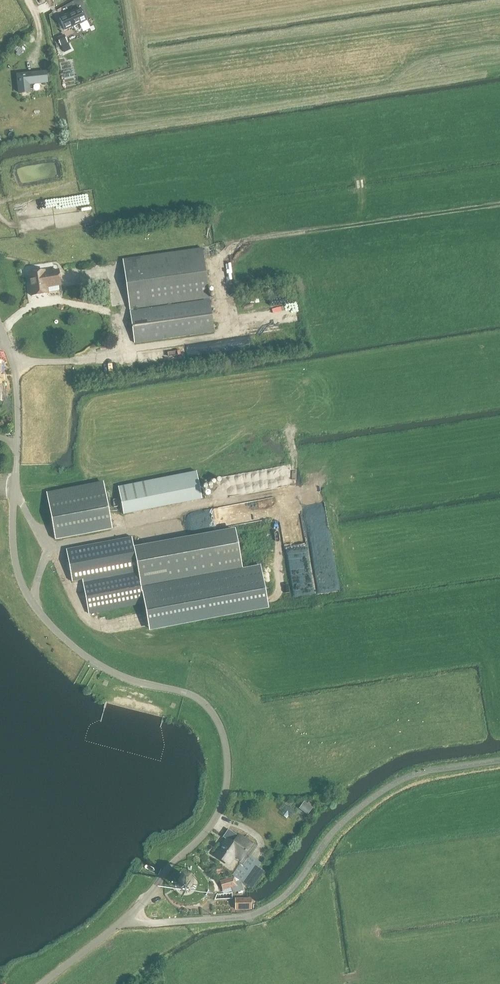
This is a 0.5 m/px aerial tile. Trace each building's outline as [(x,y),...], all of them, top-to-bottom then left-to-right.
[(87,20),(81,8),(64,15),(59,18),(65,30),(87,20)] [(64,34),(57,37),(61,46),(65,44),(68,43),(64,34)] [(45,71),(17,74),(19,92),(29,91),(28,83),(46,81),(45,71)] [(130,309),(209,298),(203,256),(207,255),(206,249),(202,249),(202,248),(123,259),(130,309)] [(45,270),(29,273),(32,296),(48,293),(47,287),(61,285),(59,270),(45,272),(45,270)] [(209,299),(130,310),(134,342),(214,331),(209,299)] [(298,318),(296,307),(273,311),(275,322),(298,318)] [(198,470),(119,484),(123,512),(202,498),(198,470)] [(103,484),(47,495),(55,540),(112,529),(103,484)] [(235,530),(134,549),(141,586),(242,567),(235,530)] [(72,582),(138,569),(131,537),(66,549),(72,582)] [(261,566),(141,589),(149,628),(268,606),(261,566)] [(138,571),(83,581),(89,613),(144,603),(138,571)] [(304,801),(299,808),(307,815),(313,808),(304,801)] [(227,839),(214,856),(228,866),(235,856),(241,861),(247,854),(253,846),(228,828),(223,836),(227,839)] [(248,853),(232,875),(246,884),(252,888),(264,871),(259,867),(262,863),(248,853)] [(193,887),(194,883),(193,879),(191,876),(187,874),(183,874),(180,876),(177,879),(176,883),(177,887),(180,890),(183,892),(187,892),(191,890),(193,887)] [(234,877),(220,881),(222,890),(232,887),(233,892),(243,891),(241,883),(240,882),(236,883),(234,877)] [(251,909),(251,899),(235,899),(235,909),(251,909)]
